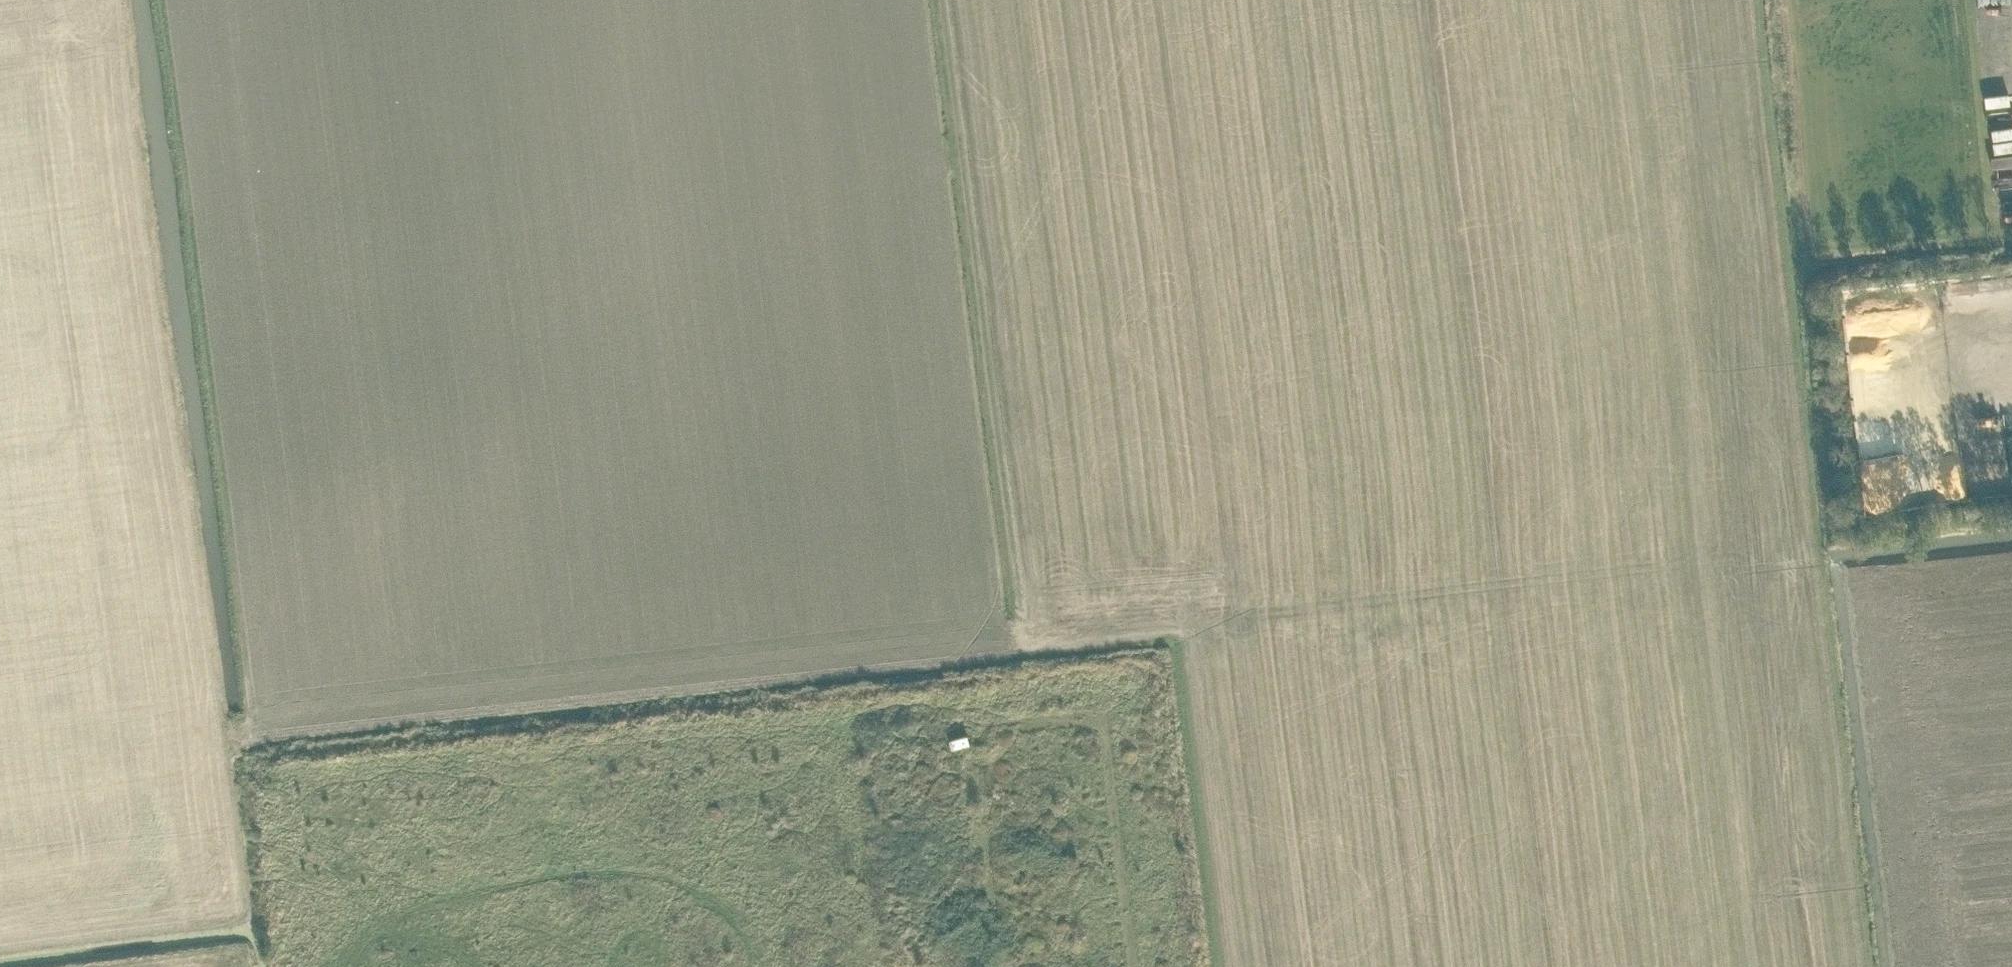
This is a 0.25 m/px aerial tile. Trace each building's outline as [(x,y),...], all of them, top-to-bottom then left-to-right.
[(1984,14),(2007,14),(2007,0),(1983,0),(1984,14)]
